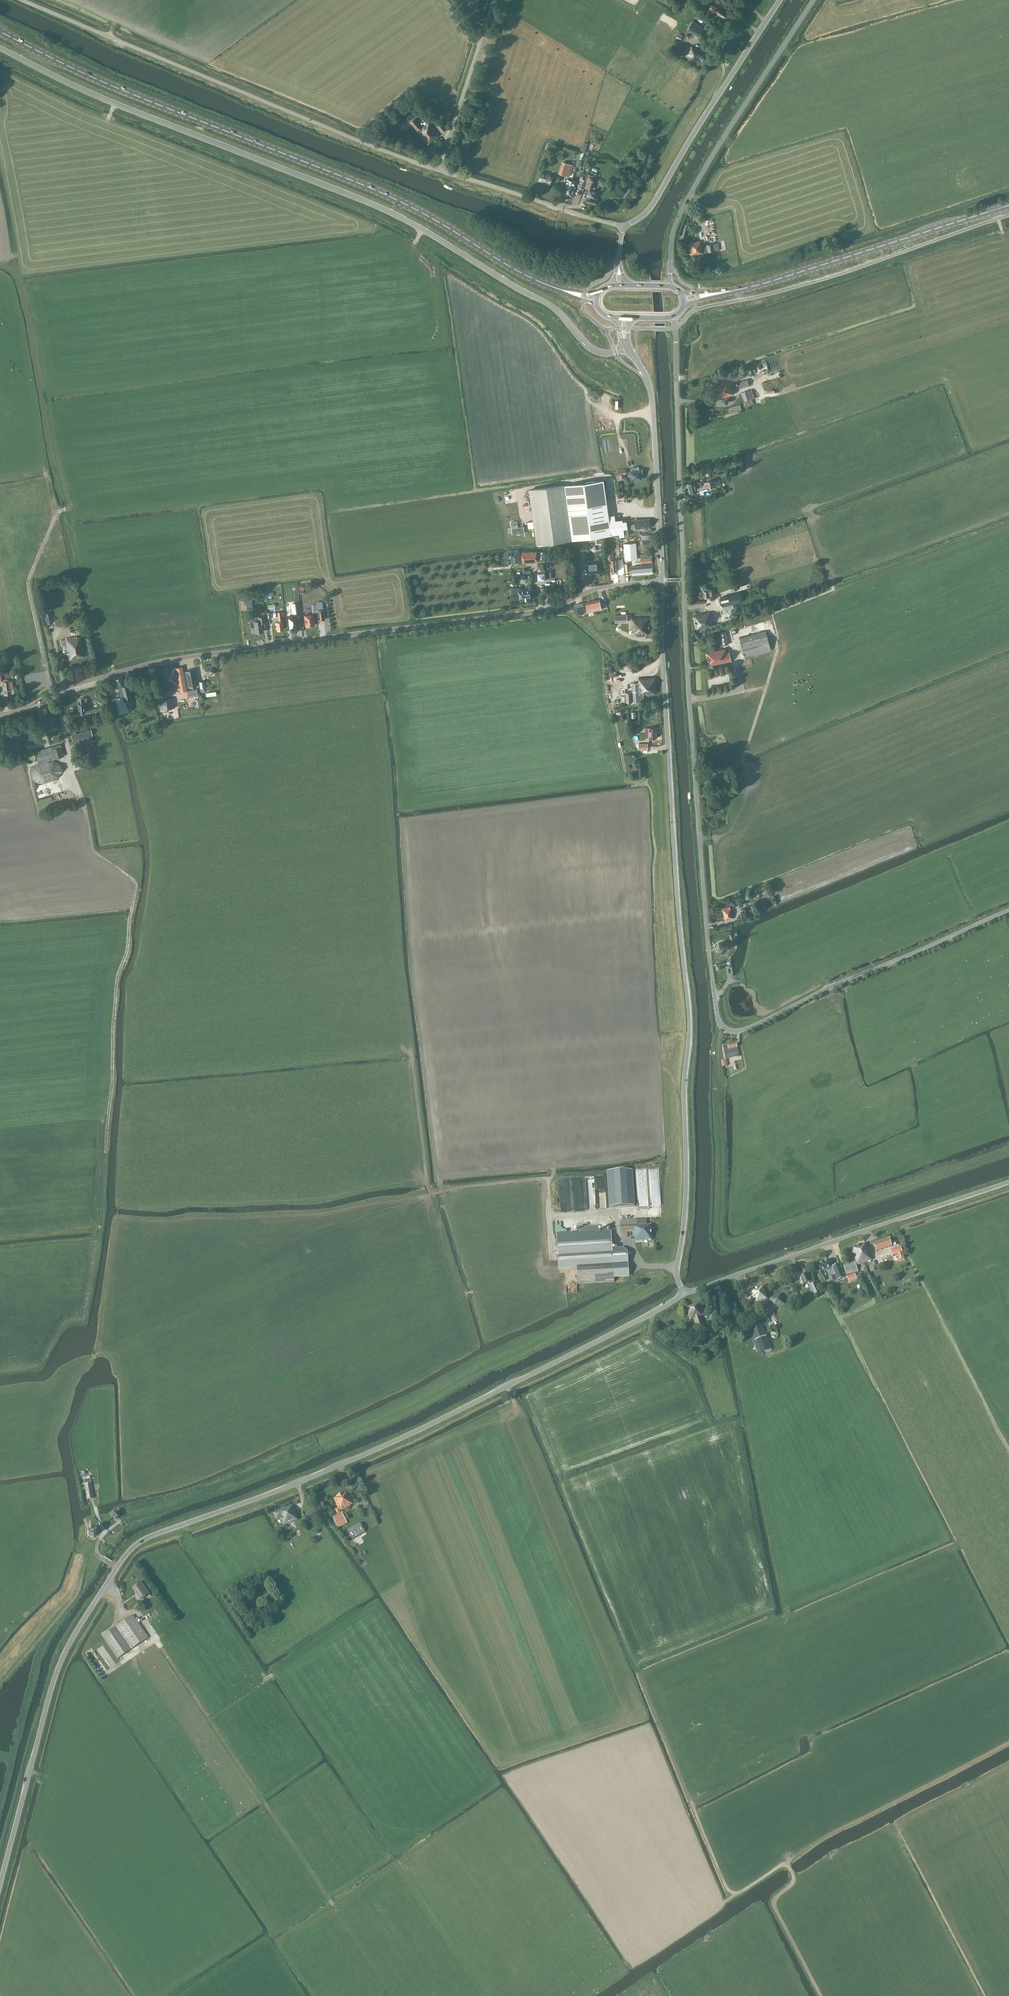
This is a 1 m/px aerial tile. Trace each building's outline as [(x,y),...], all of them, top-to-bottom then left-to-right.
[(728,12),(722,8),(721,9),(711,4),(708,10),(711,12),(712,11),(714,12),(724,18),(728,12)] [(699,37),(705,28),(692,21),(687,30),(699,37)] [(702,61),(705,56),(698,52),(699,50),(691,46),(689,50),(688,50),(686,55),(693,60),(693,59),(697,62),(699,59),(702,61)] [(429,122),(423,127),(415,118),(410,122),(417,131),(427,145),(437,137),(436,136),(439,134),(429,122)] [(442,132),(446,129),(441,122),(436,126),(442,132)] [(463,146),(458,160),(465,162),(470,148),(471,148),(473,141),(467,139),(465,147),(463,146)] [(569,177),(573,165),(562,162),(559,173),(569,177)] [(550,185),(553,176),(542,172),(539,181),(546,183),(545,184),(550,185)] [(593,190),(596,182),(596,180),(592,179),(593,176),(588,174),(588,177),(587,177),(585,182),(586,182),(584,188),(589,190),(587,195),(591,197),(589,202),(595,205),(600,192),(593,190)] [(576,187),(569,186),(570,180),(567,179),(566,185),(563,195),(573,197),(576,187)] [(626,194),(624,197),(627,200),(630,197),(629,196),(632,192),(631,191),(630,193),(629,192),(627,194),(626,194)] [(695,254),(717,250),(716,243),(702,246),(702,244),(701,244),(701,241),(688,243),(691,255),(695,254)] [(734,382),(742,379),(739,369),(733,371),(733,374),(731,375),(732,377),(711,384),(713,390),(712,391),(713,393),(714,393),(717,400),(733,394),(732,390),(733,390),(732,386),(735,385),(734,382)] [(740,389),(749,386),(747,379),(737,383),(740,389)] [(741,393),(744,401),(746,407),(754,404),(752,399),(755,398),(752,389),(741,393)] [(624,452),(612,454),(615,469),(627,466),(624,452)] [(631,470),(630,471),(632,480),(642,479),(641,476),(642,476),(642,474),(643,473),(642,468),(639,469),(639,467),(635,468),(635,467),(630,468),(631,470)] [(617,470),(618,475),(616,476),(617,481),(619,480),(619,481),(625,480),(624,474),(626,474),(626,469),(617,470)] [(605,479),(584,482),(592,536),(619,533),(620,536),(628,535),(627,528),(627,521),(622,521),(622,520),(615,520),(614,515),(610,515),(606,486),(605,479)] [(715,479),(707,481),(708,482),(708,484),(709,488),(713,487),(717,486),(715,479)] [(695,482),(688,484),(688,488),(690,493),(697,491),(696,487),(697,487),(698,491),(699,491),(707,489),(709,488),(708,484),(704,485),(702,485),(701,481),(695,483),(695,482)] [(584,482),(565,484),(572,539),(592,536),(584,482)] [(565,484),(529,489),(533,521),(534,528),(537,544),(572,539),(565,484)] [(636,529),(646,528),(650,527),(650,519),(646,519),(635,520),(635,524),(631,524),(631,529),(636,528),(636,529)] [(642,535),(643,545),(653,544),(652,535),(642,535)] [(638,559),(636,542),(624,543),(625,560),(638,559)] [(515,557),(512,557),(510,557),(511,564),(512,564),(515,564),(515,563),(523,562),(527,562),(536,562),(537,561),(543,560),(542,551),(536,552),(536,551),(522,552),(522,555),(515,555),(515,557)] [(608,560),(609,567),(610,567),(611,571),(618,571),(616,559),(613,560),(612,553),(608,554),(608,560)] [(652,554),(641,555),(641,566),(632,566),(632,569),(631,569),(632,575),(653,573),(652,554)] [(588,574),(602,573),(601,566),(599,566),(599,563),(584,564),(585,574),(588,574)] [(296,587),(286,588),(287,594),(292,594),(292,597),(294,597),(297,596),(298,596),(298,593),(297,593),(296,587)] [(518,591),(519,594),(519,599),(534,598),(533,589),(521,590),(518,591)] [(618,594),(615,595),(616,601),(634,598),(633,594),(632,592),(629,592),(620,594),(618,594)] [(740,592),(720,596),(722,606),(723,605),(733,603),(742,601),(740,592)] [(599,599),(586,602),(588,612),(601,609),(599,599)] [(312,614),(304,615),(306,626),(307,626),(309,626),(310,625),(314,625),(313,619),(315,619),(318,619),(318,620),(324,619),(323,609),(322,601),(316,601),(316,603),(312,603),(313,612),(312,614)] [(576,607),(578,614),(583,613),(583,609),(581,603),(579,603),(575,604),(576,607)] [(44,614),(46,625),(53,623),(51,612),(44,614)] [(709,612),(694,616),(697,629),(712,625),(713,625),(711,616),(710,617),(709,612)] [(297,615),(288,616),(289,628),(298,627),(297,615)] [(253,618),(254,626),(251,626),(251,632),(255,632),(263,631),(262,623),(265,622),(264,616),(259,617),(253,618)] [(632,630),(632,634),(649,634),(649,618),(631,618),(632,630)] [(728,642),(732,641),(730,630),(719,633),(722,645),(729,644),(728,642)] [(739,638),(741,643),(745,659),(753,657),(753,656),(771,650),(766,631),(739,638)] [(65,639),(61,640),(62,646),(67,645),(69,659),(85,656),(81,637),(77,638),(77,637),(65,639)] [(709,666),(732,661),(729,651),(726,652),(725,648),(706,652),(709,666)] [(210,674),(215,673),(213,665),(207,666),(206,665),(204,665),(203,666),(202,667),(203,674),(204,674),(205,681),(199,681),(201,693),(207,692),(206,684),(208,683),(207,678),(211,677),(210,674)] [(177,685),(179,685),(180,692),(187,691),(186,687),(189,687),(196,686),(193,669),(186,671),(183,672),(182,666),(176,668),(175,667),(160,670),(163,688),(172,686),(174,686),(174,682),(176,682),(177,685)] [(120,692),(121,697),(122,700),(125,699),(125,701),(126,701),(131,700),(128,685),(124,686),(122,676),(112,679),(115,688),(119,687),(120,692)] [(631,683),(632,689),(632,692),(625,693),(626,702),(633,702),(644,702),(644,694),(656,694),(655,677),(639,678),(639,683),(638,683),(631,683)] [(3,682),(4,684),(5,695),(10,694),(9,689),(13,688),(12,680),(3,682)] [(197,691),(187,693),(188,700),(198,698),(197,691)] [(122,700),(121,697),(115,698),(119,713),(128,710),(126,701),(125,701),(125,699),(122,700)] [(78,704),(79,713),(82,713),(85,712),(85,706),(88,706),(87,698),(80,698),(81,704),(78,704)] [(161,700),(162,710),(175,708),(173,698),(161,700)] [(42,718),(46,731),(60,728),(58,721),(57,714),(42,718)] [(652,738),(657,738),(657,737),(657,735),(657,728),(648,728),(649,735),(649,737),(652,737),(652,738)] [(92,735),(90,729),(71,735),(73,741),(81,739),(82,743),(90,741),(89,736),(92,735)] [(64,756),(61,744),(35,751),(38,763),(34,766),(31,770),(31,775),(34,780),(38,783),(44,783),(54,780),(58,778),(60,773),(61,770),(59,766),(58,763),(54,761),(53,759),(64,756)] [(35,756),(35,754),(34,753),(34,752),(33,751),(31,750),(30,750),(29,750),(28,750),(27,750),(25,752),(24,753),(23,756),(24,757),(24,758),(25,759),(26,760),(27,761),(29,761),(30,761),(31,761),(33,760),(34,758),(35,757),(35,756)] [(725,920),(733,918),(730,907),(722,909),(725,920)] [(727,947),(725,943),(723,942),(719,942),(717,946),(718,950),(722,952),(725,951),(727,947)] [(725,1060),(741,1056),(740,1052),(738,1052),(736,1043),(724,1046),(725,1055),(726,1055),(726,1057),(725,1057),(725,1060)] [(634,1206),(632,1171),(607,1172),(610,1207),(634,1206)] [(574,1176),(575,1195),(576,1195),(577,1206),(583,1205),(583,1201),(585,1201),(584,1175),(574,1176)] [(630,1231),(630,1235),(630,1236),(635,1236),(635,1241),(651,1240),(652,1240),(652,1239),(651,1235),(651,1225),(651,1224),(647,1225),(646,1220),(620,1221),(621,1231),(630,1231)] [(579,1233),(556,1234),(558,1268),(577,1267),(628,1264),(627,1252),(623,1248),(612,1249),(611,1231),(599,1231),(599,1226),(579,1227),(579,1233)] [(891,1246),(889,1239),(874,1244),(876,1251),(891,1246)] [(867,1262),(872,1260),(866,1243),(859,1245),(851,1248),(857,1266),(864,1263),(867,1262)] [(901,1257),(899,1253),(898,1249),(892,1252),(895,1259),(901,1257)] [(831,1267),(828,1260),(817,1264),(820,1272),(831,1267)] [(855,1262),(843,1266),(846,1276),(858,1272),(855,1262)] [(628,1264),(577,1267),(578,1284),(614,1282),(614,1277),(629,1276),(628,1264)] [(839,1265),(833,1267),(838,1281),(845,1279),(839,1265)] [(801,1281),(803,1285),(809,1282),(814,1295),(819,1293),(815,1284),(812,1277),(810,1277),(807,1270),(802,1272),(804,1276),(800,1277),(801,1281)] [(765,1301),(769,1300),(764,1286),(750,1291),(755,1306),(765,1302),(765,1301)] [(774,1309),(785,1305),(781,1294),(769,1298),(771,1306),(773,1305),(774,1309)] [(699,1317),(706,1315),(703,1305),(699,1306),(698,1303),(685,1307),(690,1320),(693,1319),(697,1330),(704,1327),(702,1321),(701,1321),(699,1317)] [(771,1349),(761,1322),(749,1326),(759,1353),(771,1349)] [(778,1334),(778,1332),(777,1331),(777,1330),(775,1329),(773,1329),(772,1329),(770,1329),(769,1330),(768,1332),(767,1333),(767,1334),(768,1336),(769,1338),(770,1339),(771,1339),(772,1340),(774,1339),(775,1339),(776,1338),(778,1337),(778,1336),(778,1334)] [(90,1480),(84,1481),(85,1485),(84,1485),(87,1499),(94,1498),(91,1484),(90,1480)] [(334,1510),(337,1515),(341,1513),(340,1511),(349,1507),(349,1506),(353,1504),(349,1497),(350,1497),(348,1495),(346,1492),(333,1499),(338,1508),(334,1510)] [(297,1520),(296,1517),(292,1506),(273,1513),(276,1521),(281,1519),(283,1526),(297,1520)] [(338,1528),(347,1523),(341,1513),(337,1515),(332,1517),(338,1528)] [(308,1516),(302,1519),(304,1525),(311,1522),(308,1516)] [(360,1523),(347,1530),(353,1539),(365,1532),(360,1523)] [(90,1528),(88,1530),(87,1530),(88,1531),(88,1533),(87,1534),(88,1535),(90,1537),(90,1538),(91,1537),(93,1537),(94,1538),(95,1537),(94,1537),(96,1536),(97,1535),(97,1534),(97,1531),(98,1531),(97,1530),(95,1528),(95,1527),(94,1528),(91,1528),(91,1527),(90,1528)] [(136,1593),(140,1600),(149,1594),(141,1582),(133,1587),(136,1593)] [(142,1608),(145,1614),(151,1611),(153,1615),(160,1611),(154,1602),(146,1607),(146,1606),(142,1608)] [(148,1638),(132,1615),(102,1636),(117,1659),(148,1638)] [(106,1655),(108,1653),(112,1658),(114,1657),(104,1643),(99,1646),(106,1655)] [(94,1658),(98,1656),(92,1647),(88,1649),(94,1658)]
